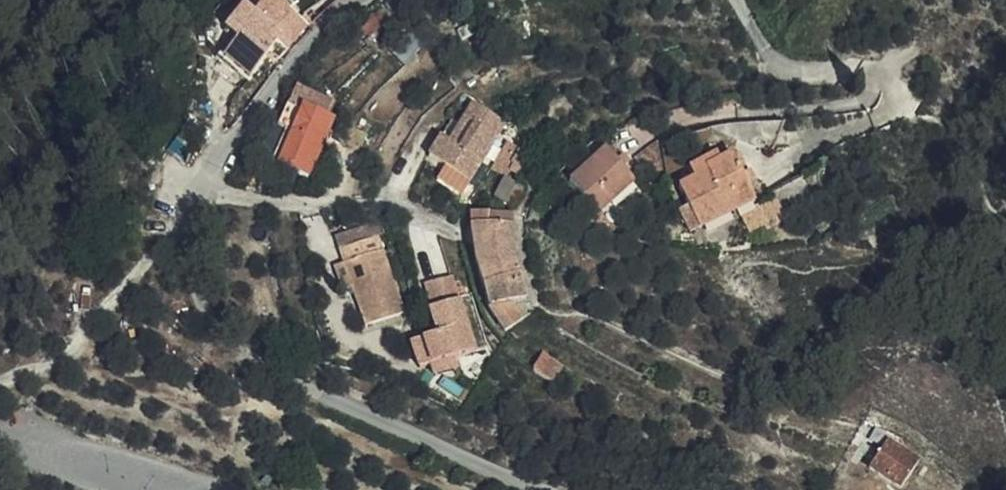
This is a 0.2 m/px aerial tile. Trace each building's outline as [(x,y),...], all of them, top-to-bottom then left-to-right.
[(300,37),(320,6),(312,0),(295,0),(292,4),(285,0),(244,0),(235,12),(243,19),(229,37),(262,62),(288,30),(300,37)] [(224,44),(258,69),(262,62),(229,37),(224,44)] [(317,94),(320,91),(344,104),(349,92),(312,73),(306,84),(305,87),(317,94)] [(348,106),(344,104),(320,91),(317,94),(305,87),(306,84),(302,81),(285,118),(280,115),(268,140),(319,164),(348,106)] [(476,85),(466,104),(455,124),(446,118),(435,138),(475,161),(506,103),(476,85)] [(446,118),(455,124),(466,104),(458,99),(446,118)] [(592,155),(618,193),(659,167),(652,157),(661,150),(651,136),(643,141),(635,128),(592,155)] [(517,176),(530,150),(500,135),(487,161),(517,176)] [(696,195),(708,221),(775,189),(752,144),(738,150),(733,139),(705,153),(709,162),(698,168),(707,190),(696,195)] [(485,200),(487,215),(527,208),(525,195),(485,200)] [(398,202),(352,217),(356,231),(398,217),(402,215),(398,202)] [(750,231),(767,223),(759,206),(742,214),(750,231)] [(693,207),(681,209),(686,231),(698,229),(693,207)] [(487,215),(492,240),(530,232),(527,208),(487,215)] [(371,274),(383,309),(425,295),(398,217),(356,231),(361,246),(371,274)] [(492,240),(499,266),(534,257),(530,232),(492,240)] [(351,249),(361,277),(371,274),(361,246),(351,249)] [(499,266),(507,289),(543,279),(534,257),(499,266)] [(454,274),(423,283),(437,331),(423,335),(436,375),(462,367),(458,356),(477,351),(454,274)] [(546,286),(543,279),(507,289),(522,310),(546,286)] [(581,351),(560,339),(547,359),(566,371),(581,351)] [(881,452),(915,465),(928,435),(894,421),(881,452)]
